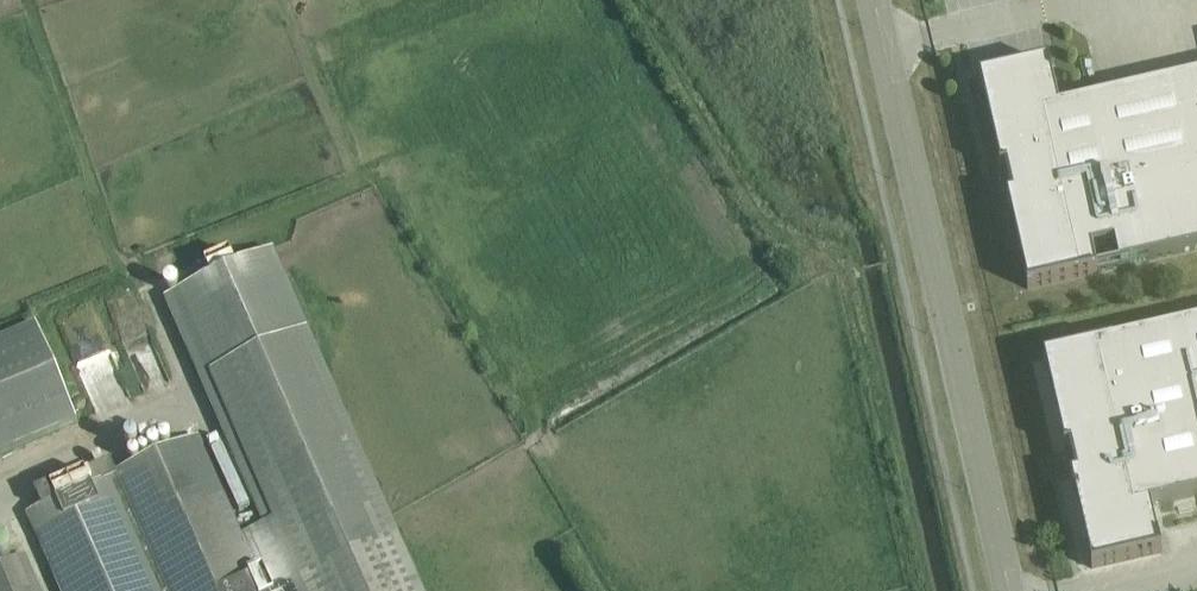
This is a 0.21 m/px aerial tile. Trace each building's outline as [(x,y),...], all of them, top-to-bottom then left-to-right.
[(1059,110),(1052,78),(1053,78),(1049,64),(980,80),(983,94),(985,93),(1000,159),(998,159),(1000,170),(1006,169),(1008,177),(999,179),(1002,192),(1011,190),(1012,198),(1007,199),(1009,210),(1012,209),(1026,275),(1024,275),(1028,290),(1097,274),(1196,251),(1196,79),(1059,110)] [(265,590),(422,590),(308,332),(272,251),(237,266),(231,251),(197,266),(203,280),(166,297),(267,521),(240,534),(265,590)] [(1044,359),(1047,373),(1049,373),(1064,438),(1062,439),(1065,450),(1070,449),(1072,456),(1063,458),(1066,471),(1075,469),(1077,477),(1071,478),(1074,489),(1076,489),(1091,554),(1089,555),(1092,569),(1162,553),(1158,539),(1150,507),(1196,496),(1196,324),(1044,359)] [(0,341),(0,455),(78,422),(37,325),(0,341)] [(240,534),(199,440),(118,475),(111,460),(35,493),(41,509),(29,515),(62,590),(265,590),(240,534)] [(23,557),(0,566),(0,590),(38,590),(23,557)]
